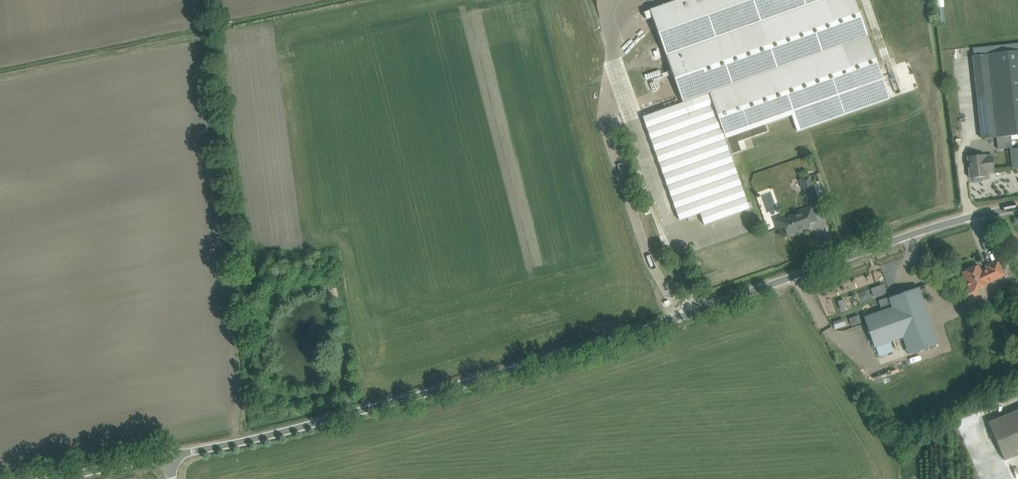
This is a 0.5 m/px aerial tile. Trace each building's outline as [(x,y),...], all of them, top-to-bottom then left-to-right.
[(750,209),(730,155),(741,151),(738,142),(768,132),(765,125),(792,116),(797,132),(889,99),(855,0),(679,0),(650,10),(684,103),(643,117),(680,221),(700,213),(704,225),(750,209)] [(945,23),(943,0),(936,0),(938,24),(945,23)] [(973,48),(973,56),(982,139),(997,138),(1004,137),(1011,136),(1017,135),(1017,45),(973,48)] [(1005,149),(1012,148),(1011,136),(1004,137),(1005,149)] [(998,150),(1005,149),(1004,137),(997,138),(998,150)] [(985,157),(985,155),(967,157),(970,179),(987,177),(987,172),(994,171),(993,156),(985,157)] [(817,199),(810,176),(798,180),(802,188),(803,188),(808,202),(817,199)] [(817,221),(813,211),(812,209),(811,207),(803,210),(804,212),(786,218),(785,216),(775,219),(779,230),(785,228),(787,235),(810,227),(808,224),(817,221)] [(1004,276),(998,261),(986,266),(987,269),(981,272),(978,266),(962,273),(967,283),(965,283),(969,294),(987,286),(986,284),(1004,276)] [(939,344),(922,297),(919,288),(889,298),(892,308),(864,318),(875,348),(903,338),(908,355),(939,344)] [(925,300),(929,299),(925,289),(921,290),(925,300)] [(1017,455),(1017,410),(988,422),(1004,460),(1017,455)]
